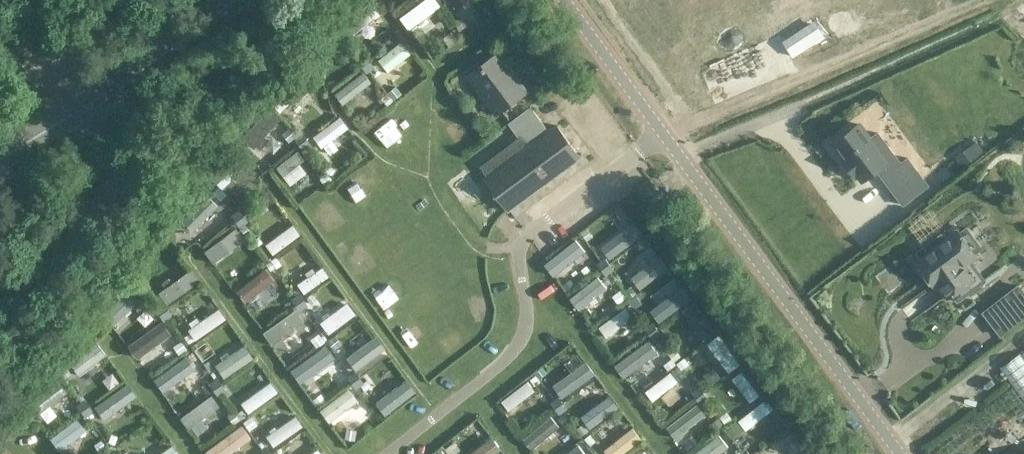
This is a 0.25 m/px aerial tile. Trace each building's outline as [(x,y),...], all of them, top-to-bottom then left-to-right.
[(399,19),(408,30),(439,8),(433,0),(426,0),(399,19)] [(466,11),(478,3),(476,0),(459,0),(466,11)] [(370,6),(347,24),(355,35),(378,16),(370,6)] [(816,22),(784,42),(793,57),(825,37),(816,22)] [(399,43),(377,62),(387,74),(409,55),(399,43)] [(511,70),(509,72),(495,54),(467,75),(496,114),(527,91),(511,70)] [(297,73),(271,101),(282,112),(308,84),(297,73)] [(362,74),(333,96),(341,107),(369,84),(362,74)] [(517,135),(519,137),(480,166),(488,176),(485,179),(508,210),(580,156),(557,125),(549,131),(531,107),(508,123),(517,135)] [(268,109),(242,137),(253,147),(279,120),(268,109)] [(338,119),(312,140),(320,150),(347,129),(338,119)] [(855,176),(858,175),(862,180),(877,169),(903,205),(928,185),(908,157),(901,162),(878,132),(870,137),(860,123),(834,143),(845,158),(843,159),(855,176)] [(298,150),(272,168),(280,178),(305,160),(298,150)] [(238,154),(211,180),(223,192),(248,165),(238,154)] [(205,197),(179,222),(191,234),(216,208),(205,197)] [(292,223),(262,246),(271,258),(301,236),(292,223)] [(634,225),(602,250),(611,262),(642,236),(634,225)] [(235,228),(205,251),(214,263),(244,241),(235,228)] [(928,244),(932,250),(918,261),(934,283),(935,284),(939,282),(948,295),(952,292),(958,300),(985,280),(969,259),(974,255),(973,254),(981,248),(966,228),(958,234),(957,232),(946,240),(941,234),(928,244)] [(575,245),(545,268),(553,279),(583,255),(575,245)] [(660,259),(631,281),(640,293),(668,270),(660,259)] [(323,263),(293,286),(302,298),(332,275),(323,263)] [(265,268),(235,291),(244,303),(274,280),(265,268)] [(190,271),(158,293),(167,306),(182,294),(199,284),(190,271)] [(599,276),(574,294),(581,305),(607,286),(599,276)] [(983,312),(1001,335),(1023,317),(1023,293),(1018,285),(983,312)] [(659,324),(692,300),(682,287),(650,312),(659,324)] [(127,292),(102,316),(113,328),(138,304),(127,292)] [(347,301),(317,324),(326,336),(357,313),(347,301)] [(680,311),(703,341),(715,332),(693,302),(680,311)] [(626,306),(596,329),(606,341),(635,319),(626,306)] [(225,319),(218,309),(187,330),(194,340),(225,319)] [(294,309),(263,332),(273,344),(303,322),(294,309)] [(159,325),(127,347),(135,360),(167,337),(159,325)] [(706,346),(729,376),(741,367),(719,337),(706,346)] [(376,339),(345,362),(355,374),(385,352),(376,339)] [(649,342),(614,368),(623,380),(658,355),(649,342)] [(96,345),(68,366),(77,378),(105,357),(96,345)] [(244,345),(213,368),(223,380),(253,358),(244,345)] [(324,346),(289,373),(298,386),(334,360),(324,346)] [(1021,353),(1001,367),(1023,399),(1023,357),(1021,353)] [(186,359),(153,381),(162,394),(194,371),(186,359)] [(587,364),(552,390),(561,403),(596,377),(587,364)] [(672,372),(642,395),(651,407),(681,384),(672,372)] [(731,379),(749,402),(759,395),(741,372),(731,379)] [(527,379),(497,402),(507,414),(537,392),(527,379)] [(586,390),(609,420),(621,410),(599,380),(586,390)] [(269,381),(239,404),(248,416),(278,394),(269,381)] [(406,382),(374,406),(384,419),(416,394),(406,382)] [(56,383),(28,403),(37,415),(65,395),(56,383)] [(127,386),(93,411),(102,422),(135,398),(127,386)] [(348,390),(318,413),(327,425),(357,403),(348,390)] [(210,398),(177,420),(186,432),(218,410),(210,398)] [(763,402),(737,420),(745,430),(770,412),(763,402)] [(698,406),(666,431),(676,443),(708,419),(698,406)] [(295,416),(265,439),(275,451),(305,428),(295,416)] [(551,418),(522,442),(532,452),(559,429),(551,418)] [(77,419),(50,439),(59,451),(86,431),(77,419)] [(203,453),(232,453),(250,441),(241,426),(203,453)] [(603,452),(605,453),(626,453),(642,442),(632,430),(603,452)] [(696,453),(723,453),(728,450),(719,437),(696,453)] [(473,453),(499,453),(501,453),(491,440),(473,453)]
